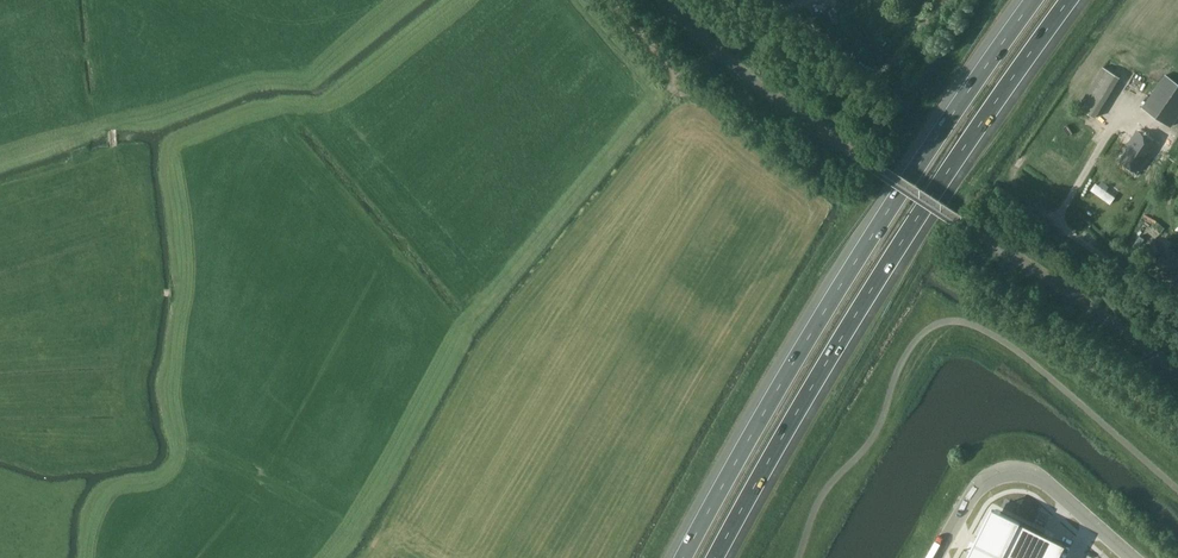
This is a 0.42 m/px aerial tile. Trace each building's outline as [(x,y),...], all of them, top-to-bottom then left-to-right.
[(1131,71),(1142,76),(1149,61),(1138,56),(1131,71)] [(1095,116),(1119,76),(1103,66),(1078,106),(1095,116)] [(1177,115),(1177,82),(1166,74),(1143,107),(1170,126),(1177,115)] [(1148,159),(1157,146),(1136,131),(1127,144),(1129,145),(1117,162),(1136,173),(1146,158),(1148,159)] [(1144,255),(1158,251),(1155,240),(1141,244),(1144,255)] [(1168,251),(1155,267),(1177,285),(1177,259),(1168,251)] [(965,557),(1050,557),(1052,555),(985,521),(965,557)]
